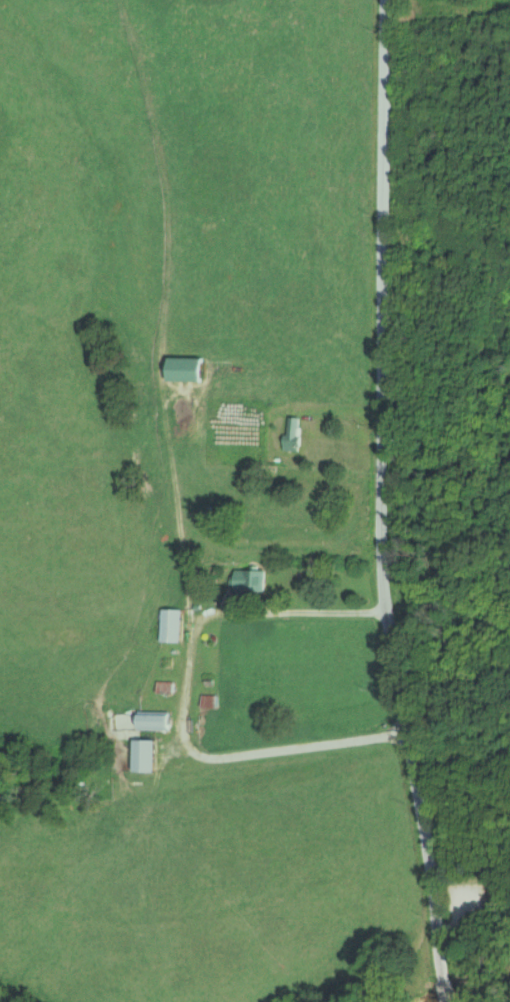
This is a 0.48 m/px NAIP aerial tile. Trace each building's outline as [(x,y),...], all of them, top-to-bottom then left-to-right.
[(172,380),(208,380),(208,357),(172,356),(172,380)] [(305,417),(291,417),(290,450),(304,450),(305,417)] [(235,601),(247,600),(247,590),(266,589),(266,569),(237,570),(238,576),(235,576),(235,601)] [(165,641),(184,641),(185,608),(165,608),(165,641)] [(143,729),(175,729),(174,714),(143,714),(143,729)] [(137,771),(159,771),(160,739),(138,739),(137,771)]
